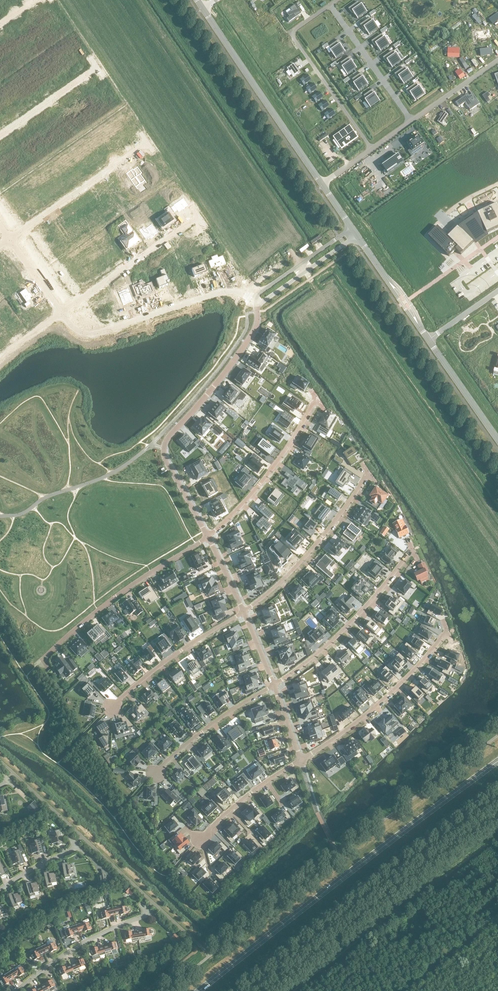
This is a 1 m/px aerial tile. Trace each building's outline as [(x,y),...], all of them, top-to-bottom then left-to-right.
[(361,7),(358,2),(349,8),(351,12),(352,11),(357,18),(367,12),(362,6),(361,7)] [(295,5),(286,11),(287,14),(289,17),(287,19),(289,22),(295,18),(300,14),(301,14),(295,5)] [(233,12),(228,15),(241,33),(245,30),(245,29),(248,27),(244,22),(244,21),(240,16),(236,11),(233,13),(233,12)] [(490,19),(493,24),(497,20),(497,14),(490,19)] [(29,19),(25,23),(29,29),(33,26),(35,29),(38,27),(36,24),(40,22),(42,20),(39,15),(36,16),(35,15),(31,18),(29,19)] [(373,23),(369,18),(360,25),(363,28),(364,28),(369,35),(378,28),(374,22),(373,23)] [(251,30),(243,36),(249,45),(253,42),(253,41),(256,39),(252,34),(253,33),(251,30)] [(490,30),(475,32),(476,39),(491,37),(490,30)] [(264,37),(261,40),(266,44),(266,45),(268,47),(275,40),(267,33),(263,37),(264,37)] [(384,39),(381,35),(372,41),(374,45),(375,44),(380,51),(390,44),(385,38),(384,39)] [(1,57),(5,54),(7,58),(16,52),(9,43),(7,44),(3,38),(2,38),(0,40),(0,56),(1,57)] [(341,44),(338,40),(329,47),(332,51),(331,52),(336,58),(345,52),(340,45),(341,44)] [(73,52),(69,56),(76,66),(85,60),(86,61),(86,60),(83,56),(87,53),(83,48),(79,51),(78,50),(74,53),(73,51),(72,51),(73,52)] [(448,49),(448,57),(459,57),(460,49),(448,49)] [(396,56),(392,51),(383,57),(386,61),(387,60),(392,67),(401,61),(397,55),(396,56)] [(353,60),(350,56),(341,63),(344,67),(343,68),(347,74),(356,68),(351,61),(353,60)] [(70,66),(59,73),(64,80),(75,72),(72,67),(74,65),(69,58),(66,60),(70,66)] [(288,70),(286,72),(289,76),(291,75),(293,77),(299,72),(293,64),(287,68),(288,70)] [(407,72),(404,67),(395,74),(397,77),(399,77),(403,84),(413,77),(408,71),(407,72)] [(460,69),(456,73),(460,79),(465,76),(460,69)] [(48,75),(43,78),(46,82),(44,83),(47,88),(49,86),(50,88),(54,85),(53,84),(57,81),(49,70),(46,72),(48,75)] [(364,76),(361,73),(352,79),(355,84),(354,85),(359,91),(368,84),(363,77),(364,76)] [(307,75),(300,80),(303,85),(311,80),(307,75)] [(33,83),(26,88),(28,92),(27,93),(30,97),(31,96),(34,100),(41,95),(36,88),(39,85),(34,78),(30,80),(33,83)] [(101,86),(97,88),(101,93),(97,96),(100,99),(101,98),(105,104),(111,101),(108,97),(113,93),(112,92),(113,91),(108,84),(107,85),(105,81),(100,85),(101,86)] [(313,83),(306,88),(310,94),(317,88),(313,83)] [(419,88),(415,84),(406,90),(409,94),(410,93),(415,100),(424,94),(420,87),(419,88)] [(376,93),(373,89),(364,96),(367,100),(366,101),(370,107),(379,101),(374,94),(376,93)] [(319,92),(312,97),(316,102),(323,97),(319,92)] [(81,98),(78,100),(82,107),(90,101),(92,105),(98,101),(94,96),(92,98),(89,93),(85,95),(84,95),(82,97),(82,96),(82,97),(81,97),(81,98)] [(12,104),(9,107),(13,112),(16,110),(17,112),(18,112),(21,109),(21,110),(22,109),(25,107),(26,106),(29,104),(29,103),(29,104),(22,94),(11,102),(12,104)] [(466,95),(456,102),(459,107),(465,103),(470,110),(477,106),(475,103),(478,101),(473,94),(468,97),(466,95)] [(2,123),(4,122),(5,122),(8,120),(8,119),(10,118),(5,112),(9,110),(1,99),(0,100),(0,120),(2,123)] [(326,100),(318,106),(322,111),(329,106),(326,100)] [(69,102),(63,107),(69,117),(76,112),(80,109),(75,103),(71,106),(69,102)] [(332,109),(324,114),(328,119),(335,114),(332,109)] [(444,112),(437,121),(442,124),(448,115),(444,112)] [(119,127),(116,129),(120,135),(122,133),(126,138),(125,138),(126,138),(138,130),(138,129),(133,122),(132,121),(132,122),(130,123),(128,120),(124,123),(126,126),(121,129),(119,127)] [(33,135),(30,137),(34,141),(36,140),(46,133),(41,126),(38,128),(37,128),(35,130),(34,130),(32,133),(31,132),(31,133),(33,135)] [(334,139),(332,140),(338,148),(340,147),(341,148),(357,137),(350,126),(333,137),(334,139)] [(18,139),(12,142),(19,151),(26,146),(28,149),(31,146),(33,148),(36,146),(30,137),(27,139),(24,135),(21,137),(21,138),(20,138),(19,139),(18,140),(18,139)] [(407,143),(407,144),(411,149),(408,151),(412,156),(422,149),(420,146),(424,143),(419,136),(418,135),(418,136),(414,139),(413,139),(412,140),(411,140),(412,140),(407,143)] [(118,137),(106,145),(112,153),(116,150),(117,151),(121,148),(121,147),(124,145),(118,137)] [(6,148),(1,152),(4,156),(1,158),(6,165),(10,162),(11,164),(17,160),(14,155),(16,153),(11,146),(9,147),(8,147),(6,148)] [(97,153),(92,157),(97,164),(102,160),(103,161),(106,159),(106,158),(107,157),(100,147),(95,151),(97,153)] [(403,162),(398,154),(381,165),(387,173),(403,162)] [(151,165),(146,168),(148,172),(150,170),(153,174),(160,169),(159,168),(163,165),(159,160),(159,159),(158,159),(156,156),(152,159),(151,158),(150,159),(150,160),(149,161),(151,165)] [(84,159),(77,163),(80,167),(78,169),(81,172),(82,171),(85,174),(87,173),(88,173),(92,170),(84,159)] [(133,169),(126,173),(136,187),(145,180),(140,174),(142,173),(137,167),(133,170),(133,169)] [(62,176),(59,178),(64,185),(67,184),(69,186),(73,184),(73,183),(75,182),(78,180),(79,180),(73,171),(73,172),(63,178),(62,176)] [(54,181),(47,185),(54,196),(61,191),(58,185),(61,183),(57,178),(53,180),(54,181)] [(122,178),(114,184),(120,193),(117,195),(121,201),(125,198),(123,196),(130,190),(122,178)] [(97,194),(96,194),(97,195),(101,201),(101,202),(102,202),(111,195),(113,198),(115,196),(112,191),(110,192),(107,188),(106,187),(106,188),(103,190),(102,190),(101,191),(100,192),(97,194)] [(38,196),(33,199),(35,200),(39,206),(49,199),(44,193),(39,197),(38,196)] [(173,205),(171,207),(174,212),(177,210),(178,212),(182,209),(182,210),(185,208),(188,205),(183,198),(173,205)] [(26,199),(17,206),(25,218),(35,211),(26,199)] [(82,204),(81,204),(91,217),(92,216),(93,215),(92,215),(93,214),(92,212),(98,208),(97,207),(98,206),(93,200),(91,201),(90,199),(88,201),(87,200),(87,201),(82,204)] [(429,236),(449,256),(456,249),(461,255),(474,241),(477,239),(479,241),(488,235),(487,233),(497,227),(497,204),(497,203),(478,212),(479,214),(474,217),(473,215),(465,221),(466,223),(460,227),(458,226),(448,236),(438,226),(429,236)] [(158,221),(163,228),(164,228),(167,225),(170,224),(173,221),(174,221),(174,220),(171,217),(173,215),(169,208),(166,210),(168,214),(158,221)] [(76,210),(69,214),(77,225),(86,219),(82,213),(80,215),(76,210)] [(61,219),(53,224),(62,237),(70,231),(61,219)] [(144,226),(139,230),(146,240),(147,239),(148,240),(150,238),(151,239),(155,236),(154,235),(158,232),(152,224),(145,228),(144,226)] [(126,235),(120,239),(122,242),(123,243),(127,249),(128,250),(128,249),(132,247),(132,246),(135,245),(135,244),(139,242),(139,241),(135,235),(135,234),(134,234),(133,233),(133,232),(128,225),(122,229),(126,235)] [(189,242),(184,245),(189,251),(193,248),(192,246),(194,245),(194,246),(195,246),(194,246),(205,238),(206,238),(205,237),(201,231),(200,230),(200,231),(189,238),(189,239),(191,241),(189,242)] [(115,248),(106,255),(112,263),(117,259),(121,255),(117,250),(120,248),(116,243),(113,245),(115,248)] [(212,260),(208,262),(211,268),(216,266),(217,267),(226,264),(223,256),(218,258),(217,255),(211,258),(212,260)] [(2,276),(11,270),(10,268),(11,268),(3,257),(0,259),(0,274),(2,276)] [(91,264),(88,266),(91,270),(94,269),(96,272),(100,269),(100,270),(102,268),(102,267),(105,265),(106,265),(101,258),(92,265),(91,264)] [(205,265),(192,270),(195,277),(208,272),(205,265)] [(174,273),(170,275),(173,281),(176,280),(177,282),(182,280),(182,281),(189,278),(184,266),(177,269),(178,269),(173,271),(174,273)] [(163,278),(156,280),(159,288),(168,285),(167,282),(169,281),(165,269),(160,271),(163,278)] [(15,273),(8,278),(10,281),(8,282),(11,287),(13,285),(15,289),(23,283),(20,279),(19,279),(15,273)] [(142,285),(135,288),(137,295),(141,294),(142,297),(146,295),(146,296),(149,295),(149,294),(153,292),(151,285),(143,288),(142,285)] [(121,291),(118,292),(123,305),(127,304),(126,304),(133,301),(128,288),(121,291)] [(26,289),(20,293),(27,303),(24,305),(26,308),(31,304),(29,301),(34,298),(30,293),(29,294),(26,289)] [(101,302),(96,304),(98,309),(99,309),(101,314),(102,314),(101,314),(104,313),(109,311),(108,309),(111,308),(116,306),(114,300),(112,301),(110,297),(101,301),(101,302)] [(3,329),(8,336),(8,335),(10,334),(12,336),(13,336),(12,336),(15,334),(19,331),(22,329),(17,322),(16,322),(7,329),(6,327),(3,329)] [(267,329),(259,342),(264,345),(262,349),(268,353),(270,349),(268,347),(276,335),(267,329)] [(251,354),(246,361),(259,370),(264,363),(263,362),(266,357),(260,353),(257,358),(251,354)] [(238,377),(236,380),(242,385),(250,374),(244,370),(241,373),(241,372),(237,377),(238,377)] [(292,383),(290,385),(296,389),(297,386),(304,391),(308,384),(305,382),(307,380),(302,378),(301,379),(297,377),(293,383),(292,383)] [(226,392),(222,397),(232,405),(238,397),(241,399),(244,395),(231,385),(227,390),(226,392),(225,392),(226,392)] [(291,406),(296,410),(298,408),(299,407),(300,405),(301,405),(301,404),(300,403),(301,403),(298,400),(297,401),(292,398),(288,404),(285,401),(282,405),(289,409),(291,406)] [(212,410),(209,413),(218,421),(221,418),(219,416),(225,409),(227,411),(229,408),(224,404),(222,406),(218,403),(215,406),(214,406),(212,409),(212,410)] [(277,421),(288,428),(294,419),(284,412),(277,421)] [(321,424),(317,431),(326,437),(333,424),(331,423),(334,417),(328,413),(324,419),(323,418),(322,419),(320,422),(321,422),(320,423),(321,424)] [(196,424),(193,427),(195,429),(194,429),(197,432),(198,432),(199,433),(198,434),(199,434),(199,433),(203,436),(211,426),(213,428),(212,429),(219,435),(223,432),(207,417),(205,419),(204,419),(201,422),(199,420),(199,421),(199,420),(198,421),(197,423),(196,423),(196,424),(195,423),(195,424),(196,424)] [(279,442),(280,442),(283,437),(284,437),(284,436),(283,436),(277,431),(278,429),(273,425),(271,428),(274,429),(270,435),(273,438),(272,438),(275,441),(276,440),(279,442)] [(183,437),(179,441),(189,453),(197,446),(186,434),(183,437)] [(304,452),(310,455),(312,453),(311,452),(318,440),(319,441),(321,438),(315,434),(313,436),(311,435),(303,448),(305,449),(304,452)] [(259,444),(257,446),(270,456),(272,453),(271,452),(272,451),(273,452),(275,449),(260,437),(256,442),(259,444)] [(238,438),(235,442),(242,448),(246,444),(238,438)] [(332,439),(330,442),(339,447),(341,444),(332,439)] [(353,447),(343,454),(344,454),(351,465),(351,466),(358,462),(357,461),(353,455),(356,453),(353,448),(353,447)] [(298,460),(295,464),(303,470),(310,460),(301,453),(296,459),(298,460)] [(248,465),(258,473),(263,466),(260,463),(259,462),(261,460),(262,461),(262,460),(253,454),(249,459),(251,461),(248,465)] [(203,460),(190,468),(197,480),(210,473),(207,468),(205,470),(203,466),(205,465),(203,460)] [(236,483),(242,489),(243,489),(251,479),(250,479),(246,475),(248,473),(244,469),(241,472),(244,474),(236,483)] [(345,469),(336,483),(343,488),(345,484),(346,484),(347,484),(347,483),(348,481),(349,481),(348,481),(349,480),(348,480),(351,476),(350,475),(351,473),(345,469)] [(285,479),(281,484),(286,488),(288,486),(292,489),(291,491),(294,493),(297,488),(295,486),(296,485),(303,490),(307,485),(295,475),(293,477),(286,472),(284,475),(289,479),(287,480),(285,479)] [(213,478),(201,485),(209,498),(217,493),(211,484),(215,482),(213,478)] [(327,494),(324,498),(335,505),(341,496),(328,487),(325,492),(327,494)] [(377,489),(376,488),(374,491),(370,496),(371,497),(368,502),(367,501),(366,503),(367,502),(373,506),(372,507),(377,510),(377,511),(387,496),(377,489)] [(275,489),(267,500),(274,505),(282,495),(275,489)] [(210,506),(210,507),(212,510),(214,514),(216,517),(216,518),(217,517),(225,513),(226,512),(225,512),(220,502),(227,498),(225,494),(211,502),(212,505),(210,506)] [(299,506),(305,512),(313,503),(308,497),(299,506)] [(321,505),(313,515),(323,522),(330,512),(321,505)] [(354,518),(354,519),(362,524),(362,525),(363,524),(363,523),(366,525),(369,522),(366,520),(368,516),(377,522),(380,518),(374,514),(372,516),(369,515),(371,513),(371,512),(363,506),(362,506),(362,507),(354,518)] [(262,510),(260,512),(264,516),(263,518),(262,518),(267,522),(269,520),(273,516),(274,515),(272,514),(264,507),(262,510)] [(260,520),(256,525),(257,525),(261,529),(263,527),(264,528),(267,531),(271,527),(272,526),(267,522),(262,518),(260,520)] [(310,520),(302,529),(311,537),(315,532),(313,530),(317,525),(310,520)] [(395,529),(396,529),(397,530),(396,531),(399,537),(408,533),(406,528),(404,529),(400,520),(393,524),(395,529)] [(353,542),(361,532),(351,524),(343,534),(353,542)] [(385,526),(380,534),(383,536),(388,529),(385,526)] [(233,534),(227,537),(230,542),(230,543),(239,538),(241,537),(236,527),(231,529),(233,534)] [(286,541),(296,551),(300,547),(298,545),(300,543),(301,544),(304,541),(294,531),(293,531),(293,532),(291,535),(293,537),(291,539),(289,538),(288,540),(288,539),(286,541)] [(230,542),(229,543),(232,549),(237,547),(238,549),(243,547),(239,538),(230,543),(230,542)] [(269,549),(269,550),(272,554),(273,554),(278,559),(277,560),(280,563),(279,564),(282,568),(283,567),(286,565),(286,564),(287,563),(286,562),(292,556),(289,553),(290,552),(287,550),(283,547),(284,546),(282,544),(281,545),(277,541),(278,541),(276,539),(273,543),(274,544),(271,548),(270,547),(269,549)] [(338,540),(329,550),(335,556),(337,554),(339,556),(342,553),(340,551),(344,546),(347,550),(350,546),(345,542),(343,544),(338,540)] [(385,553),(381,558),(382,559),(382,560),(385,562),(386,562),(389,565),(390,564),(391,564),(391,563),(392,562),(392,561),(393,559),(392,558),(395,556),(398,552),(391,547),(388,551),(389,551),(387,554),(385,553)] [(243,554),(237,557),(240,563),(251,558),(251,559),(253,558),(250,551),(249,552),(247,549),(242,552),(243,554)] [(202,558),(202,557),(201,557),(199,553),(192,556),(191,557),(197,569),(198,569),(199,569),(200,571),(203,570),(202,567),(205,566),(205,565),(203,561),(203,560),(202,558)] [(319,562),(316,566),(331,579),(334,575),(326,569),(329,565),(332,567),(335,563),(325,555),(320,560),(318,562),(319,562)] [(240,563),(239,564),(242,570),(247,568),(249,571),(255,568),(251,559),(251,558),(240,563)] [(369,573),(369,574),(375,578),(375,579),(375,578),(382,569),(382,570),(383,569),(382,569),(379,566),(381,564),(376,560),(374,562),(376,564),(369,573)] [(271,563),(264,566),(268,575),(275,572),(271,563)] [(424,563),(418,566),(421,571),(414,574),(417,581),(420,580),(422,584),(426,582),(425,578),(427,577),(425,573),(428,572),(424,563)] [(252,576),(247,578),(250,584),(261,579),(257,570),(251,573),(252,576)] [(172,571),(160,578),(163,583),(158,586),(162,591),(171,586),(169,583),(177,578),(172,571)] [(302,580),(309,587),(310,586),(312,588),(315,585),(313,583),(317,579),(320,583),(324,579),(319,574),(316,576),(311,571),(307,574),(305,576),(302,580)] [(189,579),(186,574),(181,576),(183,582),(189,579)] [(339,574),(332,583),(336,585),(343,577),(339,574)] [(200,584),(198,585),(200,591),(203,589),(203,590),(215,584),(214,584),(211,578),(206,580),(204,576),(198,579),(200,584)] [(356,585),(352,590),(361,598),(365,593),(366,594),(369,591),(368,590),(371,587),(362,578),(359,582),(358,581),(355,584),(356,585)] [(250,584),(249,585),(252,591),(257,589),(258,591),(263,589),(262,586),(264,585),(261,579),(250,584)] [(405,580),(398,590),(404,595),(411,587),(414,589),(417,585),(411,581),(410,584),(405,580)] [(215,584),(203,590),(205,589),(209,597),(215,595),(213,592),(218,590),(215,584)] [(293,592),(290,595),(292,597),(291,598),(295,602),(302,595),(304,597),(307,593),(302,588),(302,589),(298,585),(295,589),(296,589),(294,590),(293,591),(293,592)] [(150,586),(139,593),(142,599),(143,598),(146,601),(152,597),(155,601),(159,599),(150,586)] [(343,598),(337,605),(347,614),(353,608),(349,604),(351,603),(354,601),(349,596),(345,600),(343,598)] [(392,596),(388,601),(399,609),(401,611),(405,606),(402,604),(404,602),(399,598),(397,601),(392,596)] [(225,604),(222,598),(216,601),(215,598),(208,601),(212,610),(211,610),(225,604)] [(143,612),(135,601),(133,603),(130,599),(123,604),(127,609),(124,611),(126,615),(129,613),(130,615),(135,612),(138,616),(143,612)] [(388,601),(385,605),(390,610),(388,612),(393,616),(399,609),(388,601)] [(224,605),(225,604),(211,610),(214,617),(215,616),(217,620),(225,617),(223,613),(226,611),(224,605)] [(278,613),(274,604),(268,606),(269,609),(262,612),(265,618),(277,613),(278,613)] [(427,614),(431,616),(433,612),(439,615),(442,610),(431,604),(427,614)] [(332,612),(325,620),(333,628),(337,624),(336,623),(339,619),(335,615),(337,613),(332,608),(330,610),(332,612)] [(112,612),(103,619),(105,622),(104,622),(107,626),(108,625),(108,626),(115,621),(117,624),(122,620),(118,614),(115,616),(112,612)] [(379,612),(375,617),(383,624),(387,619),(389,620),(391,617),(386,613),(384,616),(379,612)] [(274,625),(281,622),(277,613),(265,618),(264,618),(267,625),(273,622),(274,625)] [(187,618),(183,621),(192,633),(196,630),(198,629),(199,629),(197,626),(200,624),(197,619),(194,621),(190,616),(189,615),(186,616),(187,618)] [(427,616),(423,623),(433,628),(436,622),(427,616)] [(370,621),(366,626),(376,635),(383,627),(378,623),(376,626),(370,621)] [(276,627),(277,629),(271,632),(274,638),(284,634),(287,633),(283,624),(276,627)] [(420,628),(417,633),(428,640),(432,634),(425,630),(427,628),(421,624),(420,627),(420,628)] [(180,632),(176,625),(172,627),(171,625),(167,628),(168,630),(167,631),(172,638),(173,637),(177,643),(183,639),(179,633),(180,632)] [(111,637),(104,628),(101,630),(98,626),(94,629),(93,627),(89,630),(91,632),(87,635),(94,642),(96,645),(100,641),(98,639),(104,634),(109,639),(111,637)] [(319,630),(311,638),(316,643),(324,636),(319,630)] [(362,630),(357,635),(368,645),(375,637),(370,633),(368,636),(362,630)] [(229,633),(222,635),(226,644),(240,638),(239,639),(236,632),(231,635),(230,635),(229,633)] [(160,641),(155,645),(162,654),(173,646),(164,633),(158,638),(160,641)] [(283,645),(288,643),(284,634),(274,638),(273,639),(275,645),(282,643),(283,645)] [(414,634),(409,642),(420,650),(423,644),(418,640),(419,638),(414,634)] [(229,644),(226,645),(228,650),(231,649),(232,649),(233,652),(239,649),(238,647),(243,645),(240,638),(226,644),(229,643),(229,644)] [(88,647),(81,639),(70,648),(77,656),(79,654),(81,657),(85,654),(82,651),(88,647)] [(353,639),(348,644),(359,654),(364,650),(362,648),(365,646),(360,642),(358,644),(353,639)] [(405,645),(401,651),(411,659),(416,654),(410,649),(411,647),(406,643),(405,645)] [(144,656),(147,660),(148,659),(150,662),(153,659),(153,660),(155,658),(155,657),(151,652),(154,650),(150,645),(142,651),(145,655),(144,656)] [(293,654),(290,648),(288,649),(287,647),(281,649),(282,651),(279,653),(281,660),(282,659),(293,655),(293,654)] [(206,666),(203,662),(212,656),(208,649),(199,655),(202,661),(199,662),(203,668),(206,666)] [(345,651),(337,658),(342,663),(352,654),(348,649),(346,652),(345,651)] [(448,650),(445,656),(451,659),(450,662),(456,665),(457,661),(459,655),(455,653),(456,652),(452,650),(452,652),(448,650)] [(396,651),(390,657),(393,659),(402,669),(406,665),(401,660),(403,658),(399,653),(396,651)] [(232,655),(236,664),(249,659),(246,653),(241,655),(240,655),(239,653),(232,655)] [(282,659),(285,665),(288,664),(289,666),(295,664),(294,662),(297,660),(295,654),(293,654),(293,655),(282,659)] [(133,660),(127,665),(135,675),(141,669),(139,666),(142,663),(138,658),(134,661),(133,660)] [(63,659),(57,663),(60,667),(58,668),(61,673),(63,672),(67,677),(70,676),(71,675),(73,673),(71,671),(73,670),(73,671),(77,668),(72,661),(68,664),(67,665),(63,659)] [(249,659),(236,664),(240,673),(246,670),(245,668),(246,667),(250,666),(248,660),(249,659)] [(393,659),(387,666),(391,670),(393,668),(398,673),(402,669),(393,659)] [(440,660),(437,666),(443,669),(442,672),(448,675),(452,666),(440,660)] [(190,661),(186,663),(189,668),(188,669),(191,675),(194,673),(195,675),(200,671),(199,669),(201,667),(197,661),(194,662),(194,661),(192,663),(190,661)] [(116,670),(114,673),(118,678),(118,679),(120,681),(121,681),(123,683),(124,684),(127,681),(126,681),(128,679),(124,674),(127,672),(119,663),(114,668),(116,670)] [(332,664),(327,669),(334,678),(342,671),(337,666),(335,668),(332,664)] [(454,671),(461,674),(464,669),(457,665),(454,671)] [(385,666),(379,673),(388,683),(393,678),(388,673),(390,671),(385,666)] [(183,677),(184,676),(178,669),(175,672),(175,671),(173,673),(169,676),(170,676),(167,678),(170,683),(173,681),(175,683),(180,679),(181,681),(185,679),(183,677)] [(327,669),(321,673),(325,678),(323,680),(325,682),(327,680),(329,682),(334,678),(327,669)] [(433,669),(429,675),(433,678),(431,681),(437,685),(443,676),(433,669)] [(243,685),(257,680),(254,673),(248,676),(247,673),(241,676),(244,685),(243,685)] [(423,678),(419,683),(423,687),(421,689),(426,694),(433,687),(423,678)] [(109,688),(109,687),(112,685),(107,679),(99,686),(94,681),(92,683),(94,685),(100,692),(102,690),(104,692),(107,690),(109,688)] [(157,685),(163,693),(170,687),(164,680),(157,685)] [(254,689),(258,687),(256,680),(257,680),(243,685),(247,694),(253,692),(252,689),(254,689)] [(308,688),(306,681),(304,682),(303,680),(297,682),(298,684),(293,686),(295,692),(307,688),(308,688)] [(366,687),(364,689),(368,694),(370,692),(374,696),(375,696),(374,696),(377,693),(380,690),(383,687),(384,687),(383,687),(378,681),(378,680),(377,681),(368,689),(366,687)] [(87,684),(80,690),(88,698),(90,696),(91,696),(92,695),(93,694),(92,694),(95,691),(91,688),(94,685),(92,683),(90,681),(87,684)] [(347,684),(340,689),(345,696),(348,693),(346,690),(349,688),(347,684)] [(415,687),(410,692),(415,697),(413,699),(418,704),(420,702),(419,701),(424,696),(415,687)] [(304,700),(310,697),(307,688),(295,692),(294,693),(296,699),(303,697),(304,700)] [(361,688),(356,692),(358,695),(355,698),(358,702),(356,704),(359,708),(367,701),(363,696),(365,694),(361,688)] [(146,694),(142,697),(142,698),(142,699),(144,702),(145,701),(147,704),(153,698),(155,701),(159,697),(156,693),(153,695),(151,691),(146,695),(146,694)] [(219,694),(213,698),(220,708),(226,704),(223,701),(228,697),(225,692),(220,695),(219,694)] [(404,699),(399,703),(406,710),(413,704),(407,697),(404,699)] [(85,716),(93,718),(96,706),(91,705),(92,702),(85,701),(85,704),(88,705),(85,716)] [(315,709),(314,709),(312,703),(311,703),(310,701),(305,702),(306,705),(299,707),(302,714),(303,714),(303,713),(315,709)] [(205,711),(209,716),(215,712),(208,703),(203,707),(201,705),(197,708),(202,713),(205,711)] [(406,710),(399,703),(395,707),(396,708),(393,710),(400,716),(406,710)] [(129,712),(128,713),(137,722),(143,716),(144,718),(149,714),(142,706),(138,709),(136,708),(134,710),(133,709),(132,710),(131,709),(129,711),(129,712)] [(186,706),(178,713),(191,730),(200,723),(186,706)] [(264,706),(252,711),(255,720),(254,720),(256,724),(264,721),(263,717),(267,715),(267,714),(268,714),(267,710),(266,711),(264,706)] [(339,716),(343,721),(347,718),(348,718),(349,716),(350,717),(350,716),(354,713),(350,707),(339,716)] [(312,720),(319,718),(316,709),(314,709),(315,709),(303,713),(303,714),(305,720),(311,718),(312,720)] [(378,725),(385,733),(390,729),(391,731),(399,724),(392,716),(387,720),(386,720),(386,721),(385,721),(385,722),(383,721),(378,725)] [(108,746),(109,736),(105,731),(109,728),(105,722),(104,723),(101,719),(95,725),(97,728),(96,728),(102,737),(99,740),(104,748),(108,746)] [(314,726),(308,728),(310,734),(321,731),(322,730),(319,721),(313,723),(314,726)] [(126,722),(120,724),(124,736),(133,734),(131,728),(128,728),(126,722)] [(117,732),(114,733),(116,739),(124,736),(120,724),(115,726),(117,732)] [(180,738),(182,737),(183,738),(185,735),(186,733),(178,724),(176,727),(175,726),(174,726),(172,724),(167,728),(172,734),(174,732),(180,738)] [(267,725),(258,728),(259,731),(261,738),(274,734),(272,727),(268,728),(267,725)] [(237,728),(228,734),(234,742),(243,736),(237,728)] [(365,734),(361,737),(365,742),(367,743),(370,740),(371,741),(376,738),(374,735),(375,734),(371,729),(369,731),(368,730),(364,734),(365,734)] [(309,734),(311,741),(315,740),(316,742),(322,740),(321,737),(323,737),(321,731),(310,734),(309,734)] [(220,750),(221,750),(225,748),(226,750),(232,746),(227,740),(224,742),(220,735),(214,740),(218,746),(218,747),(220,750)] [(169,746),(172,743),(166,737),(158,745),(156,742),(153,744),(159,751),(161,748),(164,751),(167,748),(169,747),(169,746)] [(275,737),(267,740),(271,751),(279,748),(277,743),(277,744),(275,737)] [(355,741),(343,749),(346,753),(343,755),(348,762),(359,754),(357,751),(360,749),(355,741)] [(148,748),(142,753),(145,756),(144,757),(146,759),(147,758),(148,759),(156,752),(152,748),(154,746),(151,742),(147,746),(148,748)] [(198,752),(200,755),(198,757),(202,763),(205,760),(203,758),(212,751),(207,745),(204,748),(203,748),(201,750),(198,752)] [(133,750),(130,753),(132,755),(127,760),(128,761),(127,762),(129,765),(130,764),(133,767),(135,765),(137,766),(140,763),(138,762),(140,760),(134,754),(136,752),(133,750)] [(277,753),(268,756),(271,766),(286,761),(283,754),(278,756),(277,753)] [(201,761),(196,755),(194,757),(193,756),(190,759),(188,761),(188,762),(185,764),(190,771),(193,768),(196,771),(199,768),(203,765),(200,762),(201,761)] [(321,764),(326,772),(327,772),(338,764),(340,767),(346,763),(342,757),(336,760),(333,756),(333,755),(333,756),(328,759),(326,761),(321,764)] [(255,763),(246,770),(248,774),(253,780),(263,773),(262,773),(266,771),(263,766),(262,767),(258,762),(255,764),(255,763)] [(177,783),(185,775),(187,777),(190,775),(185,770),(183,772),(180,770),(172,778),(177,783)] [(142,780),(136,775),(134,776),(131,772),(126,777),(130,781),(129,781),(135,787),(142,780)] [(235,783),(232,785),(237,792),(238,792),(248,784),(245,781),(247,779),(243,774),(233,781),(235,783)] [(291,780),(282,787),(284,791),(285,790),(286,792),(291,789),(292,792),(298,788),(296,786),(295,786),(291,780)] [(211,783),(206,786),(210,791),(215,787),(211,783)] [(216,797),(222,804),(223,804),(222,804),(231,796),(230,795),(233,792),(229,787),(226,790),(225,789),(217,797),(216,797)] [(197,792),(202,797),(206,792),(202,788),(197,792)] [(156,789),(148,789),(148,791),(145,790),(139,797),(147,797),(147,800),(155,800),(156,789)] [(168,790),(162,796),(170,805),(174,801),(177,803),(181,799),(173,791),(171,793),(168,790)] [(265,796),(260,799),(267,808),(273,804),(272,803),(275,801),(271,796),(269,798),(267,795),(265,797),(265,796)] [(289,803),(288,803),(289,803),(290,805),(290,806),(292,809),(293,809),(302,803),(298,797),(297,797),(297,798),(295,795),(290,799),(291,801),(289,803)] [(211,802),(202,810),(202,811),(207,816),(208,816),(211,813),(214,811),(217,808),(217,807),(212,802),(211,801),(211,802)] [(32,804),(27,809),(34,816),(38,811),(32,804)] [(252,806),(247,810),(256,820),(263,814),(259,810),(256,811),(252,806)] [(194,808),(192,811),(194,813),(189,818),(196,826),(198,824),(202,821),(196,815),(198,813),(194,808)] [(244,813),(243,813),(247,819),(245,821),(249,826),(251,824),(250,822),(254,818),(255,820),(256,820),(247,810),(246,810),(243,813),(244,813)] [(272,817),(272,818),(276,823),(276,824),(276,823),(279,821),(280,822),(283,820),(283,819),(286,817),(287,819),(290,817),(286,812),(284,813),(281,810),(272,817)] [(165,827),(165,828),(169,833),(170,833),(173,831),(175,829),(178,827),(178,826),(176,823),(178,821),(174,817),(172,819),(173,821),(165,827)] [(233,822),(228,826),(236,835),(236,834),(240,830),(241,832),(244,829),(239,825),(237,827),(233,822)] [(229,827),(225,831),(229,836),(227,838),(231,842),(234,840),(232,838),(236,835),(228,826),(229,827)] [(260,830),(258,832),(262,836),(259,838),(264,843),(266,840),(265,840),(271,835),(263,827),(259,830),(260,830)] [(60,830),(59,830),(55,831),(55,834),(50,835),(52,844),(59,843),(59,845),(63,844),(60,830)] [(174,836),(169,840),(174,847),(185,839),(184,838),(182,835),(181,834),(176,839),(174,836)] [(39,839),(34,841),(35,843),(30,845),(32,854),(39,852),(40,854),(43,853),(39,839)] [(185,839),(174,847),(180,854),(185,850),(183,848),(189,844),(185,839)] [(248,841),(244,845),(252,853),(257,848),(256,847),(259,844),(254,840),(252,842),(250,840),(248,842),(248,841)] [(209,850),(214,855),(222,848),(225,851),(227,849),(221,843),(219,845),(217,842),(216,842),(214,845),(213,845),(212,847),(211,847),(209,850)] [(15,854),(10,856),(13,865),(20,862),(20,865),(24,863),(20,852),(23,851),(21,847),(19,848),(19,850),(14,852),(15,854)] [(228,857),(227,857),(228,857),(229,858),(228,859),(231,862),(232,861),(235,864),(235,865),(236,864),(240,860),(241,859),(240,859),(240,858),(242,856),(237,852),(235,854),(233,852),(233,851),(232,852),(231,854),(230,854),(228,857)] [(191,852),(186,857),(188,859),(187,860),(193,865),(201,858),(197,854),(195,853),(193,855),(191,852)] [(216,870),(215,870),(216,871),(218,873),(216,875),(221,880),(222,880),(224,878),(221,875),(226,871),(229,868),(223,862),(223,863),(221,865),(220,865),(220,866),(218,867),(218,868),(216,870)] [(75,874),(73,865),(66,866),(66,863),(62,864),(65,878),(70,877),(70,875),(75,874)] [(196,868),(192,873),(194,875),(193,876),(193,875),(193,876),(198,881),(199,881),(206,874),(206,873),(201,868),(199,870),(196,868)] [(57,882),(55,873),(48,875),(47,872),(44,873),(47,887),(52,886),(52,883),(57,882)] [(207,881),(204,885),(206,887),(205,887),(208,890),(209,890),(212,893),(217,888),(219,890),(222,887),(216,881),(213,883),(209,880),(208,881),(207,881)] [(39,892),(37,883),(30,885),(29,882),(26,883),(30,897),(35,895),(34,893),(39,892)] [(128,886),(124,891),(128,894),(129,892),(132,894),(134,891),(128,886)] [(23,902),(19,893),(13,896),(12,893),(8,895),(13,908),(18,906),(17,904),(23,902)] [(119,906),(113,907),(115,915),(121,913),(121,915),(128,913),(128,912),(129,912),(129,911),(130,910),(129,909),(129,908),(128,908),(127,908),(126,907),(120,908),(119,906)] [(115,915),(113,907),(107,909),(107,911),(100,913),(102,919),(109,918),(109,916),(115,915)] [(82,923),(76,925),(79,932),(84,930),(85,932),(92,929),(90,923),(83,925),(82,923)] [(79,932),(76,925),(69,927),(69,926),(64,928),(64,929),(60,931),(62,938),(66,937),(66,938),(73,936),(73,934),(79,932)] [(144,932),(138,933),(139,940),(145,939),(145,937),(152,935),(151,934),(152,934),(153,934),(153,933),(153,932),(153,931),(153,930),(152,930),(151,930),(151,929),(143,930),(144,932)] [(132,941),(139,940),(138,933),(132,934),(131,932),(124,933),(125,940),(132,939),(132,941)] [(180,937),(174,932),(170,936),(176,942),(180,937)] [(109,946),(103,947),(106,955),(112,953),(111,951),(118,949),(116,942),(109,944),(109,946)] [(47,944),(41,947),(45,953),(50,951),(51,952),(57,949),(55,943),(48,946),(47,944)] [(45,953),(41,947),(36,949),(37,952),(30,955),(31,956),(30,956),(30,957),(30,958),(30,959),(31,959),(32,960),(33,959),(33,961),(40,957),(39,956),(45,953)] [(106,955),(103,947),(97,949),(97,948),(90,950),(89,951),(89,952),(90,955),(91,956),(92,955),(92,956),(99,954),(99,956),(106,955)] [(77,964),(71,966),(74,973),(80,970),(79,968),(85,966),(83,959),(76,962),(77,964)] [(74,973),(71,966),(65,968),(65,967),(58,970),(61,976),(67,973),(68,975),(74,973)] [(15,968),(9,972),(13,978),(19,975),(19,976),(26,972),(22,967),(16,970),(15,968)] [(9,972),(4,975),(5,977),(0,980),(0,986),(1,986),(2,986),(2,985),(3,987),(9,983),(8,981),(13,978),(9,972)] [(41,988),(43,990),(50,990),(49,989),(55,986),(52,980),(46,983),(46,985),(41,988)]
